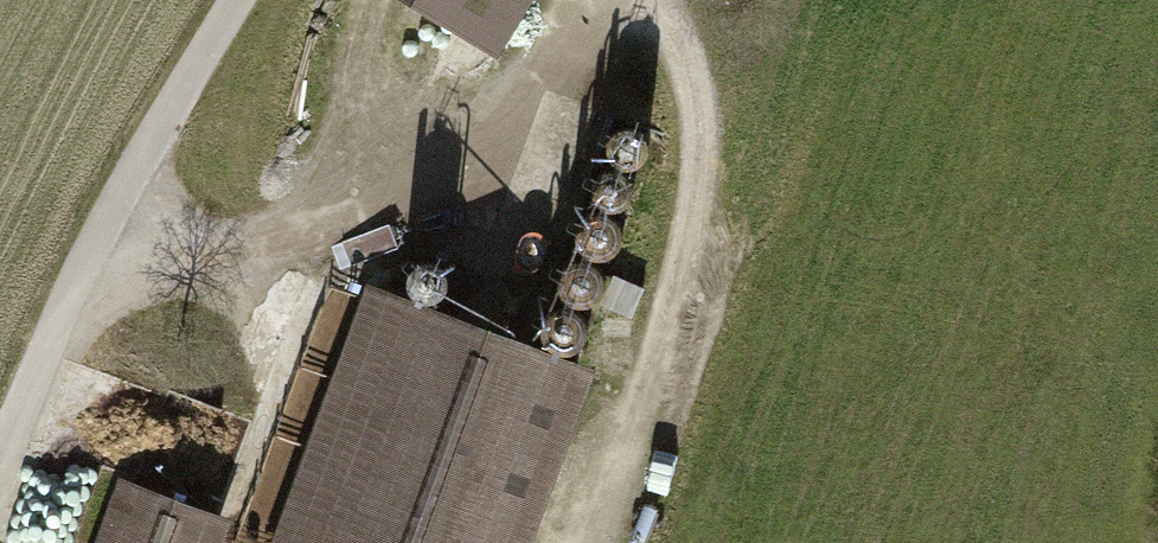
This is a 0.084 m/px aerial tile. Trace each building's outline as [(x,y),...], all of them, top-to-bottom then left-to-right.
[(494,53),(527,0),(408,0),(494,53)] [(637,144),(628,137),(617,138),(607,144),(604,155),(608,166),(617,173),(628,173),(638,166),(641,155),(637,144)] [(621,185),(611,178),(600,178),(590,185),(587,196),(591,207),(600,213),(612,213),(621,206),(624,196),(621,185)] [(607,229),(597,222),(586,222),(577,229),(573,240),(577,251),(586,257),(598,257),(607,251),(610,240),(607,229)] [(427,272),(418,265),(406,265),(397,272),(394,283),(397,294),(407,300),(418,300),(427,293),(431,283),(427,272)] [(587,276),(577,269),(566,269),(557,276),(553,287),(557,298),(566,305),(578,305),(587,298),(590,287),(587,276)] [(577,370),(361,289),(266,542),(513,542),(577,370)] [(570,323),(560,316),(549,316),(540,323),(536,334),(540,345),(549,351),(561,351),(570,344),(573,333),(570,323)] [(217,525),(105,483),(83,542),(211,542),(217,525)] [(28,493),(14,534),(40,542),(51,542),(64,505),(28,493)]
